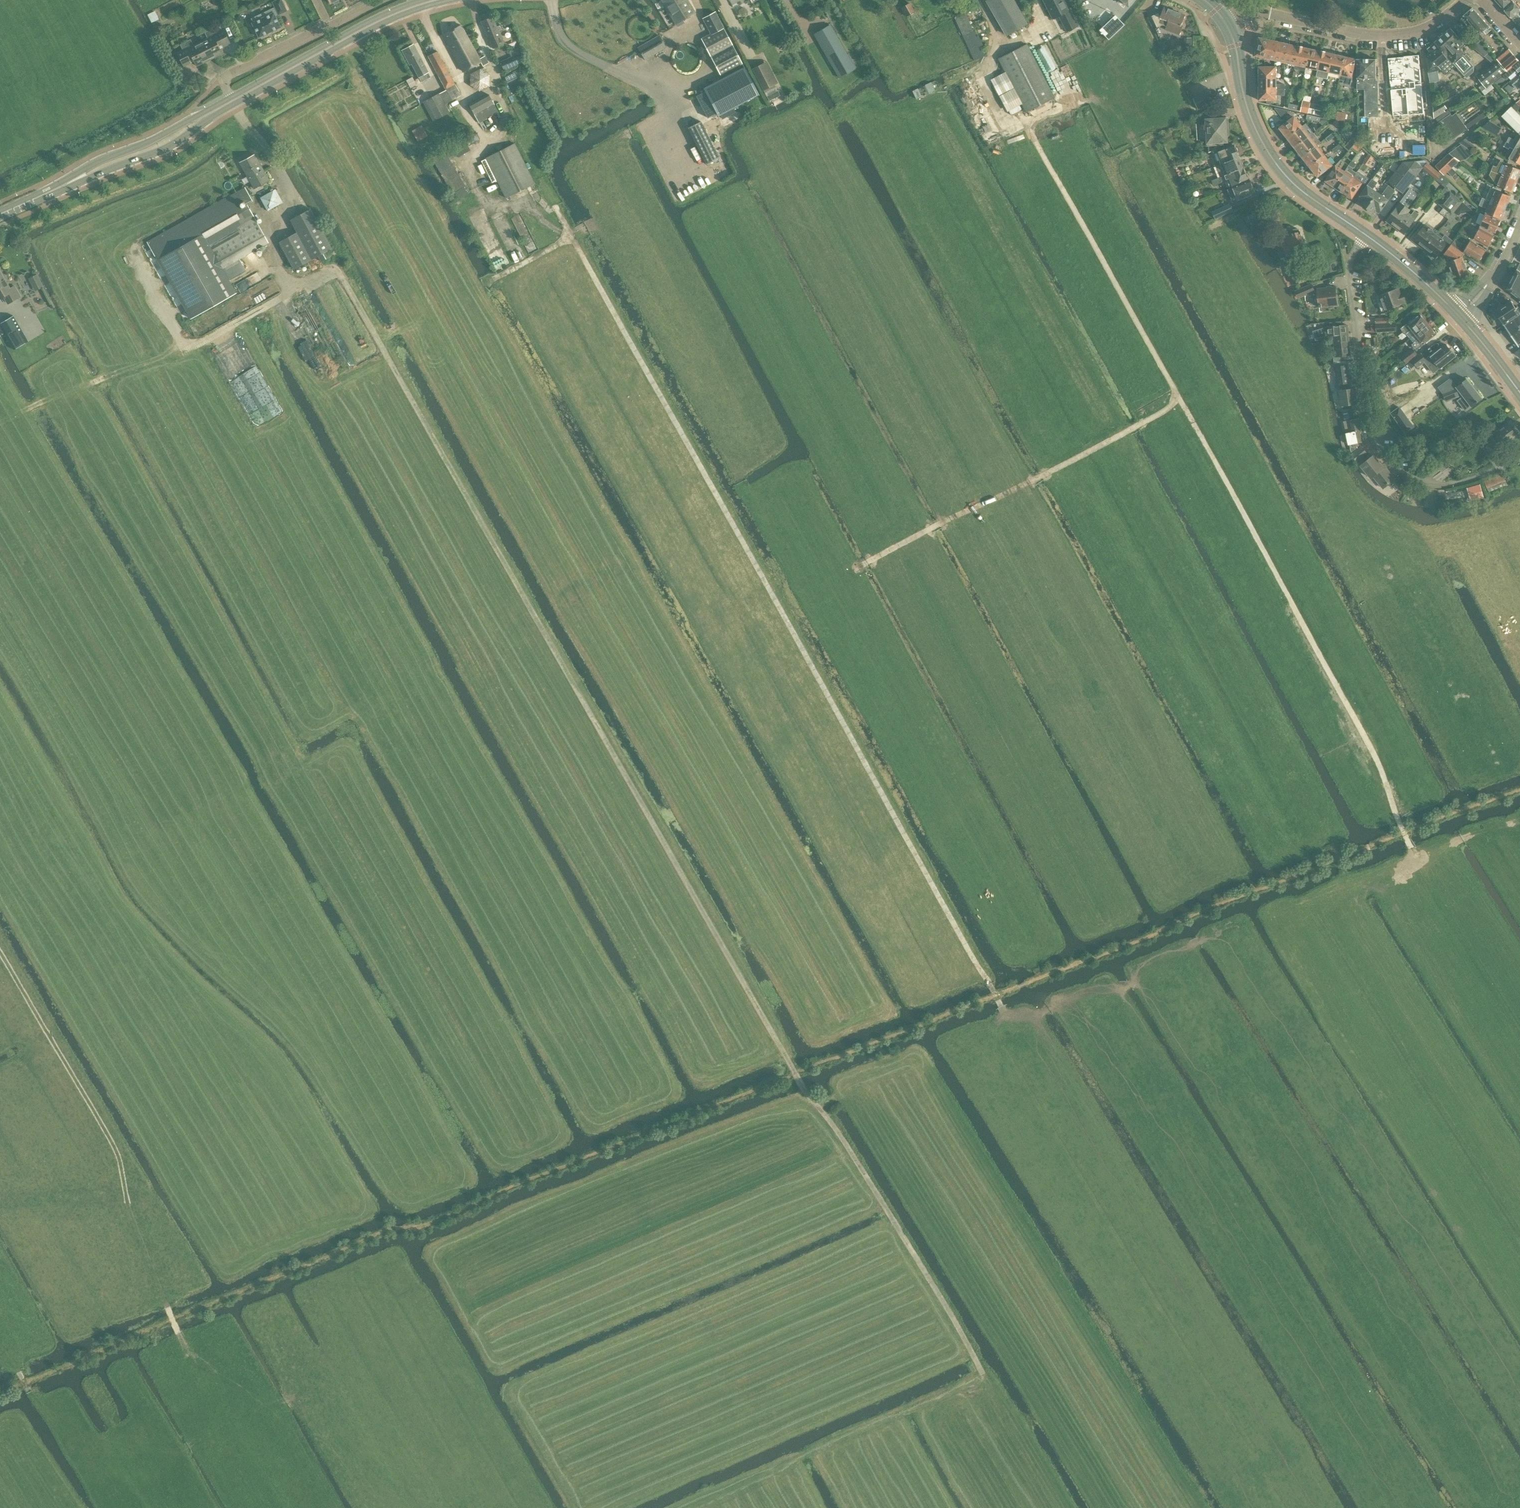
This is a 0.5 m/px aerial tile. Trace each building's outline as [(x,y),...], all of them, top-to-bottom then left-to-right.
[(259,38),(280,27),(275,15),(278,14),(278,15),(286,11),(281,0),(277,0),(272,2),(275,8),(271,10),(272,11),(264,15),(265,17),(252,24),(259,38)] [(687,0),(661,0),(676,24),(694,13),(687,0)] [(986,0),(1006,36),(1027,24),(1013,0),(986,0)] [(1053,18),(1059,15),(1067,31),(1078,25),(1069,9),(1068,10),(1063,0),(1043,0),(1053,18)] [(1511,0),(1495,0),(1504,10),(1507,7),(1512,2),(1511,0)] [(1512,2),(1513,1),(1519,9),(1519,0),(1511,0),(1512,2)] [(1512,2),(1507,7),(1504,10),(1512,19),(1519,12),(1519,9),(1513,1),(1512,2)] [(909,2),(901,7),(906,16),(914,12),(909,2)] [(1182,25),(1186,15),(1164,7),(1161,15),(1160,15),(1159,13),(1153,16),(1158,27),(1164,25),(1173,28),(1171,32),(1180,35),(1184,26),(1182,25)] [(1473,8),(1461,19),(1466,24),(1473,33),(1480,41),(1484,38),(1480,34),(1484,31),(1486,34),(1492,29),(1473,8)] [(719,75),(742,63),(715,12),(702,19),(710,34),(701,39),(719,75)] [(954,17),(954,18),(974,60),(984,56),(980,47),(983,46),(978,36),(975,37),(972,31),(973,31),(965,12),(954,17)] [(503,43),(499,32),(502,31),(503,29),(501,25),(499,24),(496,25),(492,16),(481,21),(493,48),(503,43)] [(1114,16),(1098,31),(1100,33),(1099,34),(1100,35),(1101,34),(1107,40),(1123,25),(1114,16)] [(482,66),(488,63),(484,56),(479,59),(461,25),(443,34),(463,72),(480,62),(482,66)] [(829,25),(814,34),(839,78),(854,69),(854,68),(842,47),(829,25)] [(230,44),(223,30),(218,33),(215,28),(204,33),(207,38),(200,42),(209,60),(222,54),(219,49),(230,44)] [(1426,58),(1425,58),(1428,72),(1441,69),(1446,74),(1455,65),(1452,62),(1454,60),(1467,74),(1474,68),(1474,64),(1469,60),(1471,58),(1468,54),(1466,56),(1462,52),(1463,51),(1460,47),(1464,43),(1451,28),(1435,42),(1427,49),(1430,52),(1430,53),(1428,55),(1426,57),(1426,58)] [(1473,33),(1469,37),(1476,44),(1473,46),(1484,55),(1492,62),(1477,74),(1484,83),(1487,86),(1490,83),(1499,76),(1500,77),(1503,75),(1506,73),(1499,64),(1496,61),(1489,52),(1490,52),(1480,41),(1473,33)] [(645,60),(666,48),(659,36),(638,47),(645,60)] [(1265,58),(1268,44),(1269,39),(1260,37),(1255,56),(1259,57),(1259,59),(1265,60),(1265,58)] [(1275,61),(1279,43),(1279,42),(1269,39),(1268,44),(1265,58),(1275,61)] [(209,60),(200,42),(193,45),(190,40),(180,45),(182,50),(177,53),(184,67),(194,62),(197,66),(209,60)] [(1288,48),(1289,44),(1279,42),(1279,43),(1275,61),(1285,63),(1285,62),(1286,58),(1288,48)] [(1026,112),(1054,98),(1027,44),(998,59),(1026,112)] [(1295,65),(1299,46),(1289,44),(1288,48),(1286,58),(1285,62),(1285,63),(1295,65)] [(421,82),(430,77),(427,72),(428,72),(413,45),(402,51),(409,64),(411,63),(418,77),(419,76),(421,82)] [(1306,67),(1310,49),(1303,47),(1299,46),(1295,65),(1294,69),(1305,71),(1306,67)] [(1305,71),(1305,74),(1311,75),(1313,69),(1317,70),(1318,69),(1321,54),(1321,51),(1310,49),(1306,67),(1305,71)] [(1509,49),(1496,60),(1499,64),(1506,73),(1519,62),(1509,49)] [(431,62),(446,90),(445,91),(450,101),(461,95),(437,51),(428,56),(431,62)] [(1317,70),(1316,77),(1327,79),(1328,73),(1331,61),(1332,54),(1326,52),(1322,51),(1321,51),(1321,54),(1318,69),(1317,70)] [(504,71),(523,62),(519,53),(500,62),(504,71)] [(1331,61),(1328,73),(1340,75),(1340,74),(1343,63),(1344,56),(1332,54),(1331,61)] [(1404,57),(1388,59),(1395,117),(1411,115),(1427,114),(1419,55),(1404,56),(1404,57)] [(1341,75),(1340,80),(1343,81),(1343,84),(1351,86),(1353,78),(1356,59),(1344,56),(1343,63),(1340,74),(1340,75),(1341,75)] [(1379,116),(1379,112),(1378,82),(1375,82),(1376,78),(1376,59),(1357,59),(1358,89),(1365,89),(1365,116),(1379,116)] [(778,83),(767,61),(752,69),(763,90),(778,83)] [(1503,75),(1505,78),(1515,70),(1519,74),(1519,73),(1519,61),(1519,62),(1506,73),(1503,75)] [(1259,78),(1276,78),(1276,66),(1259,66),(1259,78)] [(480,69),(470,74),(470,85),(479,91),(489,86),(490,75),(480,69)] [(506,82),(520,75),(518,70),(504,77),(506,82)] [(704,91),(705,92),(695,96),(707,118),(716,114),(717,116),(758,95),(745,70),(704,91)] [(1285,89),(1285,84),(1276,84),(1276,78),(1259,78),(1259,89),(1271,89),(1276,89),(1285,89)] [(1508,89),(1511,92),(1515,89),(1516,89),(1519,85),(1519,80),(1519,79),(1512,84),(1513,85),(1508,89)] [(1484,83),(1479,88),(1485,95),(1494,88),(1490,83),(1487,86),(1484,83)] [(1276,100),(1276,95),(1285,95),(1285,89),(1276,89),(1271,89),(1259,89),(1259,101),(1266,101),(1272,101),(1276,100)] [(450,101),(445,91),(439,94),(426,101),(436,120),(449,113),(444,104),(450,101)] [(1215,102),(1210,91),(1194,98),(1199,109),(1215,102)] [(478,123),(498,112),(489,94),(469,105),(478,123)] [(1303,100),(1301,111),(1308,113),(1309,108),(1311,102),(1312,97),(1305,96),(1303,101),(1303,100)] [(1442,100),(1433,106),(1434,119),(1435,118),(1445,112),(1445,110),(1447,108),(1442,100)] [(1519,133),(1519,131),(1519,116),(1511,107),(1502,116),(1519,133)] [(1275,108),(1282,117),(1289,111),(1288,111),(1275,108)] [(1338,111),(1336,120),(1345,122),(1347,113),(1338,111)] [(1467,129),(1456,112),(1452,116),(1450,114),(1445,118),(1443,114),(1437,119),(1439,122),(1437,123),(1450,141),(1463,132),(1463,131),(1467,129)] [(1228,136),(1229,135),(1229,124),(1227,123),(1227,118),(1216,118),(1216,116),(1208,117),(1208,124),(1206,124),(1207,138),(1209,138),(1209,145),(1223,144),(1223,142),(1228,142),(1228,136)] [(1287,137),(1302,126),(1296,118),(1293,117),(1280,128),(1284,133),(1283,134),(1285,137),(1287,137)] [(687,127),(705,164),(718,158),(700,121),(687,127)] [(1295,147),(1309,136),(1302,126),(1287,137),(1291,143),(1291,144),(1293,146),(1294,146),(1295,147)] [(1474,132),(1470,135),(1480,141),(1482,136),(1474,132)] [(1329,142),(1336,136),(1333,133),(1326,138),(1329,142)] [(1519,149),(1519,135),(1516,141),(1509,137),(1507,141),(1516,147),(1519,149)] [(1309,136),(1295,147),(1299,152),(1298,154),(1300,156),(1302,156),(1303,157),(1315,147),(1317,146),(1309,136)] [(1352,147),(1357,142),(1352,138),(1344,147),(1349,151),(1352,147)] [(1465,139),(1460,143),(1461,144),(1469,149),(1470,150),(1474,145),(1465,139)] [(1357,141),(1357,142),(1352,147),(1358,152),(1363,147),(1357,141)] [(1516,147),(1507,141),(1504,146),(1509,149),(1510,147),(1515,149),(1510,158),(1519,164),(1519,149),(1516,147)] [(505,198),(534,184),(514,143),(485,158),(505,198)] [(1449,153),(1450,154),(1455,160),(1469,149),(1461,144),(1449,153)] [(1235,146),(1217,153),(1222,164),(1235,159),(1239,157),(1237,152),(1238,150),(1237,148),(1236,147),(1235,146)] [(1317,146),(1315,147),(1303,157),(1306,162),(1306,163),(1308,165),(1309,166),(1310,167),(1325,155),(1317,146)] [(452,192),(465,185),(445,151),(432,159),(452,192)] [(254,189),(269,180),(255,154),(240,163),(254,189)] [(1443,161),(1451,168),(1457,163),(1455,160),(1450,154),(1443,161)] [(1325,155),(1310,167),(1314,171),(1313,173),(1315,175),(1317,175),(1318,177),(1332,166),(1333,165),(1325,155)] [(1369,155),(1365,161),(1369,164),(1373,158),(1369,155)] [(1221,164),(1217,166),(1221,177),(1223,176),(1226,175),(1244,168),(1243,167),(1243,166),(1243,164),(1241,162),(1240,158),(1239,157),(1235,159),(1222,164),(1221,164)] [(1337,164),(1325,181),(1329,183),(1328,184),(1333,187),(1333,186),(1334,187),(1336,183),(1346,169),(1342,166),(1345,162),(1341,159),(1337,164)] [(1423,167),(1415,161),(1403,163),(1388,182),(1403,193),(1423,167)] [(1451,168),(1443,161),(1437,167),(1444,175),(1451,168)] [(1498,167),(1494,166),(1492,171),(1509,178),(1517,181),(1519,174),(1519,169),(1502,161),(1498,167)] [(1424,168),(1437,180),(1442,175),(1429,163),(1424,168)] [(1336,183),(1334,187),(1337,189),(1337,190),(1341,193),(1342,192),(1343,192),(1345,188),(1355,175),(1357,172),(1353,170),(1352,170),(1353,168),(1349,165),(1346,169),(1336,183)] [(1221,177),(1220,177),(1221,182),(1225,180),(1227,179),(1230,186),(1248,179),(1247,177),(1248,176),(1247,173),(1246,173),(1245,170),(1244,168),(1226,175),(1223,176),(1221,177)] [(1345,188),(1343,192),(1346,195),(1346,196),(1350,198),(1352,199),(1364,181),(1367,177),(1362,173),(1358,171),(1357,172),(1355,175),(1345,188)] [(1509,178),(1492,171),(1490,174),(1498,185),(1498,186),(1513,192),(1517,181),(1509,178)] [(1220,177),(1212,180),(1214,186),(1222,183),(1221,182),(1220,177)] [(1375,214),(1376,211),(1378,209),(1381,211),(1395,191),(1389,186),(1382,196),(1373,189),(1377,183),(1372,179),(1360,196),(1362,198),(1359,203),(1368,209),(1368,211),(1371,213),(1373,213),(1375,214)] [(1251,180),(1233,187),(1228,189),(1233,202),(1256,193),(1254,187),(1254,186),(1253,182),(1252,182),(1251,180)] [(1461,201),(1450,192),(1445,187),(1438,196),(1443,200),(1439,204),(1451,214),(1461,201)] [(1506,207),(1511,196),(1491,187),(1486,199),(1506,207)] [(252,201),(245,188),(229,197),(228,195),(147,242),(191,319),(237,293),(229,279),(246,270),(238,255),(266,239),(258,226),(246,204),(252,201)] [(1400,203),(1387,221),(1389,222),(1389,224),(1392,226),(1394,226),(1396,228),(1407,213),(1408,214),(1410,210),(1407,208),(1418,194),(1410,189),(1400,203)] [(267,210),(280,203),(273,191),(260,198),(267,210)] [(1506,207),(1486,199),(1483,197),(1479,205),(1488,208),(1486,212),(1501,218),(1506,207)] [(1475,214),(1461,201),(1451,214),(1448,218),(1452,221),(1457,215),(1460,215),(1461,213),(1467,213),(1472,217),(1475,214)] [(1234,210),(1231,203),(1216,209),(1220,217),(1234,210)] [(331,249),(310,210),(290,220),(297,233),(279,242),(294,269),(318,256),(320,262),(329,257),(326,252),(331,249)] [(1407,213),(1396,228),(1404,234),(1419,214),(1415,211),(1411,216),(1408,214),(1407,213)] [(1495,232),(1500,220),(1486,214),(1481,226),(1495,232)] [(1424,225),(1413,238),(1419,242),(1418,244),(1424,249),(1436,234),(1438,232),(1431,227),(1429,229),(1424,225)] [(1281,237),(1286,256),(1290,268),(1288,268),(1293,284),(1304,281),(1300,265),(1295,266),(1292,255),(1297,253),(1297,251),(1305,248),(1300,230),(1297,228),(1292,230),(1291,232),(1291,234),(1281,237)] [(1488,246),(1494,236),(1480,228),(1474,239),(1488,246)] [(1436,234),(1424,249),(1431,254),(1432,253),(1437,257),(1444,247),(1445,247),(1448,243),(1447,243),(1450,239),(1445,235),(1444,237),(1438,232),(1436,234)] [(1479,261),(1486,250),(1471,240),(1464,251),(1479,261)] [(1451,244),(1445,252),(1455,259),(1448,262),(1450,269),(1447,270),(1449,275),(1452,274),(1454,279),(1468,274),(1462,257),(1464,254),(1458,250),(1451,244)] [(1517,269),(1506,289),(1519,299),(1519,271),(1517,269)] [(20,296),(14,286),(10,289),(0,272),(0,298),(4,296),(8,303),(20,296)] [(37,274),(30,277),(33,283),(40,279),(37,274)] [(1314,291),(1312,284),(1296,291),(1299,298),(1314,291)] [(1336,287),(1331,287),(1318,289),(1319,304),(1319,307),(1322,307),(1322,306),(1337,305),(1336,287)] [(1403,301),(1405,300),(1403,294),(1401,294),(1399,288),(1389,292),(1388,292),(1386,292),(1385,293),(1379,296),(1382,302),(1379,303),(1382,311),(1385,310),(1404,303),(1403,301)] [(1500,299),(1499,300),(1500,300),(1504,303),(1504,304),(1509,298),(1508,297),(1505,295),(1504,294),(1504,295),(1503,296),(1502,297),(1500,299)] [(1519,313),(1519,309),(1518,307),(1516,308),(1511,301),(1495,312),(1504,325),(1519,314),(1519,313)] [(1504,325),(1519,346),(1519,345),(1519,313),(1519,314),(1504,325)] [(1426,324),(1427,323),(1420,314),(1401,328),(1409,338),(1426,324)] [(0,324),(0,325),(5,335),(14,350),(28,341),(13,316),(0,324)] [(1377,332),(1395,331),(1395,323),(1377,324),(1377,332)] [(1417,350),(1436,334),(1431,327),(1427,323),(1426,324),(1409,338),(1414,343),(1413,344),(1417,350)] [(1348,334),(1347,325),(1324,327),(1313,331),(1316,341),(1334,339),(1334,336),(1334,335),(1348,334)] [(1350,355),(1348,334),(1334,335),(1334,336),(1334,339),(1336,356),(1350,355)] [(1427,360),(1425,362),(1427,364),(1434,373),(1440,368),(1455,355),(1454,355),(1455,354),(1451,349),(1450,350),(1446,344),(1436,353),(1435,351),(1430,355),(1426,358),(1427,360)] [(1402,357),(1406,362),(1408,361),(1417,355),(1412,348),(1403,354),(1404,355),(1402,357)] [(1421,353),(1413,360),(1416,365),(1418,367),(1420,366),(1423,363),(1425,362),(1427,360),(1426,358),(1421,353)] [(1412,361),(1408,364),(1411,368),(1416,365),(1413,360),(1412,361)] [(1341,406),(1357,404),(1355,388),(1350,389),(1349,389),(1348,385),(1349,385),(1349,383),(1347,365),(1335,367),(1337,385),(1339,384),(1340,390),(1338,390),(1341,406)] [(1450,378),(1438,388),(1444,394),(1446,401),(1462,395),(1463,395),(1464,396),(1463,396),(1458,401),(1466,410),(1471,406),(1472,406),(1482,398),(1467,379),(1458,386),(1457,387),(1450,378)] [(1415,427),(1400,406),(1390,413),(1406,434),(1415,427)] [(1345,419),(1355,417),(1353,408),(1343,410),(1345,419)] [(1347,433),(1362,430),(1359,418),(1345,422),(1345,424),(1347,433)] [(1359,446),(1358,442),(1364,441),(1362,430),(1347,433),(1350,444),(1352,452),(1358,448),(1357,446),(1359,446)] [(1479,435),(1472,440),(1476,445),(1482,440),(1479,435)] [(1356,462),(1366,455),(1360,448),(1350,455),(1356,462)] [(1383,488),(1394,479),(1384,466),(1383,467),(1373,455),(1361,465),(1370,477),(1373,475),(1383,488)] [(1447,459),(1437,466),(1442,472),(1451,466),(1447,459)] [(1503,474),(1486,481),(1490,492),(1507,485),(1503,474)] [(1480,485),(1468,488),(1472,499),(1483,496),(1480,485)]
